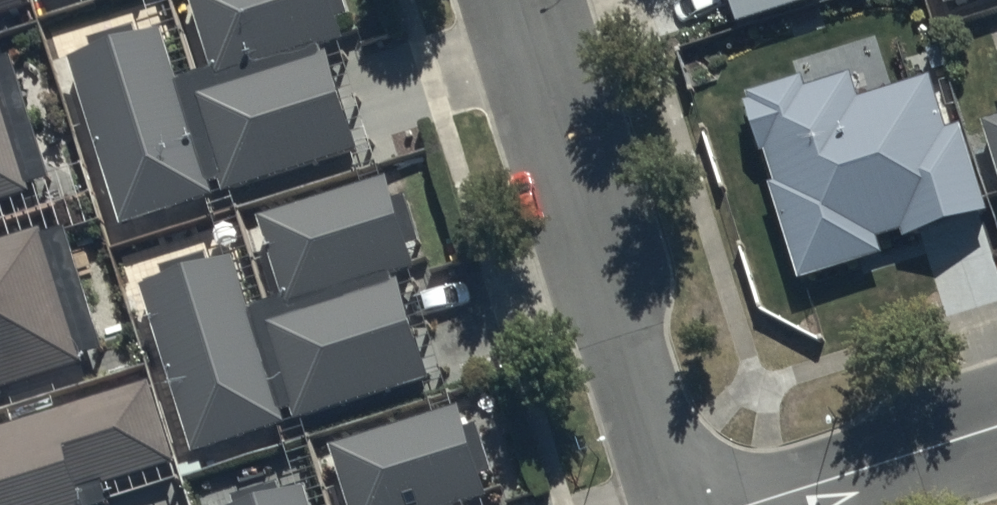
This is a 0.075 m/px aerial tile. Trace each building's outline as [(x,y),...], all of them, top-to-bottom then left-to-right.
[(216,60),(342,20),(335,0),(197,0),(216,60)] [(734,11),(770,0),(730,0),(734,11)] [(161,13),(69,42),(123,212),(215,183),(161,13)] [(333,45),(199,82),(226,180),(361,143),(333,45)] [(845,55),(747,83),(799,265),(977,213),(934,69),(856,91),(845,55)] [(29,178),(0,80),(0,187),(29,178)] [(380,170),(254,210),(281,293),(407,253),(380,170)] [(85,352),(41,220),(0,233),(0,380),(85,352)] [(226,246),(134,275),(188,445),(280,416),(226,246)] [(398,278),(264,315),(291,413),(425,376),(398,278)] [(0,421),(0,504),(84,504),(78,486),(171,457),(146,376),(0,421)] [(330,439),(351,504),(411,504),(482,483),(455,399),(330,439)] [(209,504),(210,504),(310,504),(301,475),(209,504)]
